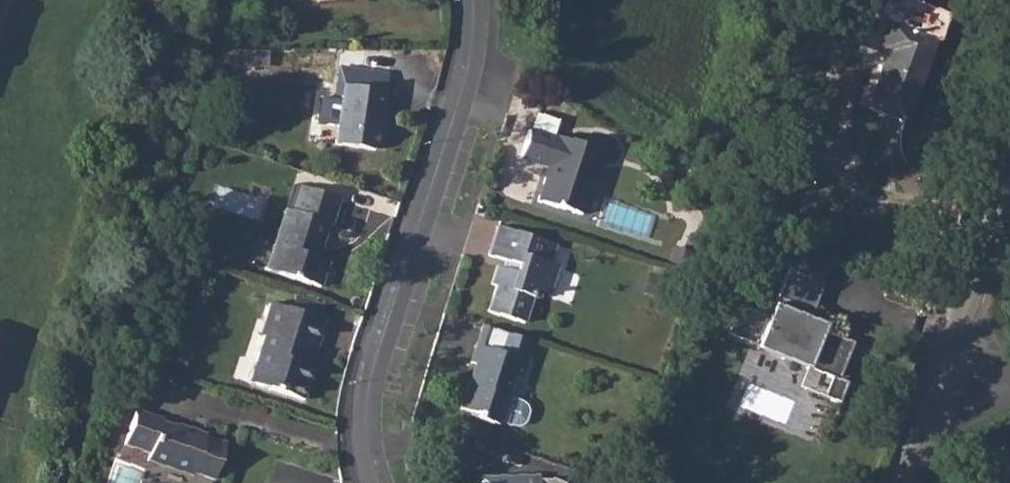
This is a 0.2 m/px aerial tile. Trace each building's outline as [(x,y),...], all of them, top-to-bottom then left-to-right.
[(884,53),(865,107),(902,121),(932,43),(884,25),(875,50),(884,53)] [(222,49),(218,60),(230,64),(252,64),(251,49),(222,49)] [(341,85),(333,144),(372,149),(374,133),(377,133),(383,92),(341,85)] [(526,129),(519,155),(547,165),(536,199),(579,212),(598,149),(556,136),(555,138),(526,129)] [(258,266),(319,286),(327,260),(317,257),(328,221),(331,222),(338,197),(299,186),(292,210),(285,208),(271,253),(263,250),(258,253),(255,261),(258,266)] [(494,284),(486,309),(522,320),(530,294),(536,296),(539,288),(547,291),(555,264),(547,261),(554,242),(496,223),(488,252),(507,258),(505,265),(496,263),(490,282),(494,284)] [(737,302),(727,328),(758,340),(756,345),(833,377),(846,345),(820,335),(825,322),(806,315),(821,281),(788,267),(773,302),(759,296),(754,309),(737,302)] [(296,296),(293,307),(323,315),(326,303),(296,296)] [(262,336),(254,360),(261,363),(254,384),(303,398),(313,367),(307,365),(322,318),(269,301),(263,320),(270,322),(265,337),(262,336)] [(469,379),(460,407),(476,412),(474,416),(497,422),(499,417),(511,421),(517,420),(520,419),(523,415),(524,411),(524,407),(523,404),(519,402),(505,396),(512,373),(521,376),(532,340),(482,324),(470,359),(476,361),(471,378),(469,379)] [(133,410),(122,443),(148,451),(146,459),(191,474),(193,470),(212,478),(223,442),(203,435),(204,432),(175,423),(174,426),(158,421),(159,418),(133,410)] [(479,475),(479,482),(565,482),(565,481),(555,478),(538,478),(538,473),(479,475)]
